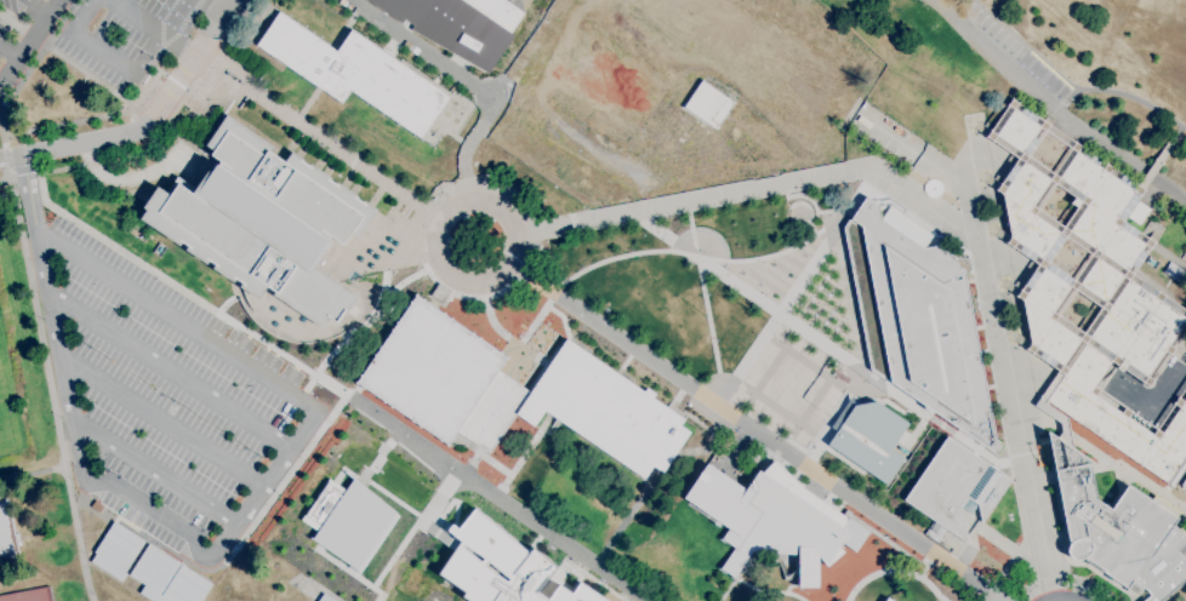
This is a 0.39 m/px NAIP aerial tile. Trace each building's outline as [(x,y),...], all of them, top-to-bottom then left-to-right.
[(401,22),(370,0),(508,0),(524,11),(509,30),(513,34),(487,71),(410,28),(412,23),(404,17),(401,22)] [(420,138),(349,91),(341,103),(257,45),(279,12),(337,52),(352,30),(449,97),(420,138)] [(683,108),(715,129),(733,102),(701,81),(683,108)] [(1133,274),(1185,311),(1185,332),(1148,387),(1123,370),(1122,372),(1116,368),(1118,366),(1112,361),(1094,387),(1157,430),(1185,387),(1185,467),(1173,487),(1047,401),(1064,376),(1059,371),(1027,349),(1031,344),(1022,300),(1016,296),(1038,265),(1007,244),(1010,237),(1003,194),(997,190),(1017,159),(986,137),(1013,99),(1144,190),(1123,221),(1154,242),(1133,274)] [(321,328),(273,296),(275,292),(267,287),(258,299),(240,287),(243,284),(236,280),(234,284),(212,269),(215,265),(209,262),(207,264),(186,250),(188,247),(182,244),(179,246),(141,219),(147,210),(143,207),(158,187),(171,195),(178,184),(193,194),(209,171),(212,173),(217,165),(218,166),(221,161),(211,155),(215,150),(206,145),(227,115),(274,147),(270,153),(285,162),(292,151),(304,160),(303,162),(309,166),(310,164),(331,178),(330,181),(336,184),(337,182),(359,196),(358,199),(363,202),(364,201),(377,210),(358,239),(350,234),(343,245),(330,236),(327,240),(332,244),(315,268),(358,297),(347,313),(344,311),(337,324),(330,317),(321,328)] [(880,219),(889,207),(931,235),(923,248),(937,246),(971,268),(965,277),(996,440),(1004,445),(997,456),(888,382),(871,371),(843,228),(849,219),(850,219),(866,198),(878,205),(880,219)] [(1139,225),(1127,217),(1137,201),(1150,210),(1139,225)] [(1180,284),(1163,273),(1170,263),(1185,274),(1180,284)] [(443,304),(431,296),(439,284),(451,292),(443,304)] [(644,479),(544,411),(534,427),(517,414),(489,454),(456,431),(447,445),(357,383),(416,296),(507,357),(497,371),(530,393),(566,339),(644,393),(646,388),(655,394),(652,399),(684,419),(680,425),(690,433),(662,473),(652,467),(644,479)] [(1047,401),(1045,403),(1067,418),(1072,448),(1057,439),(1061,431),(1060,423),(1034,406),(1059,371),(1064,376),(1047,401)] [(876,401),(910,424),(891,450),(905,458),(886,485),(827,445),(837,431),(831,427),(853,395),(854,406),(876,401)] [(1073,542),(1074,540),(1075,540),(1068,542),(1055,470),(1048,431),(1057,439),(1072,448),(1095,463),(1089,464),(1096,499),(1111,510),(1128,485),(1178,519),(1174,525),(1185,540),(1185,583),(1165,600),(1143,600),(1150,595),(1145,590),(1144,588),(1139,594),(1129,588),(1128,589),(1107,576),(1108,573),(1085,557),(1084,559),(1083,560),(1082,560),(1080,561),(1079,561),(1078,561),(1077,561),(1076,561),(1074,560),(1073,560),(1072,559),(1071,559),(1070,557),(1068,556),(1068,555),(1068,554),(1067,553),(1067,551),(1067,550),(1067,549),(1068,548),(1068,546),(1068,545),(1070,544),(1071,543),(1072,542),(1073,542)] [(981,521),(977,504),(970,514),(962,508),(968,542),(967,543),(903,500),(947,436),(1010,480),(981,522),(981,521)] [(819,556),(819,588),(802,588),(802,590),(796,590),(797,579),(796,579),(796,555),(752,553),(734,578),(722,569),(720,572),(717,569),(723,561),(725,563),(734,550),(719,539),(726,527),(684,498),(707,464),(746,490),(759,471),(762,474),(774,460),(803,488),(848,519),(849,519),(868,532),(855,551),(842,543),(839,546),(844,553),(827,567),(819,556)] [(358,569),(397,511),(354,476),(346,488),(330,477),(302,517),(319,530),(313,538),(358,569)] [(19,560),(0,563),(0,497),(7,496),(19,560)] [(95,498),(90,505),(98,511),(103,504),(95,498)] [(581,579),(613,600),(475,600),(464,594),(468,589),(440,571),(466,531),(460,526),(475,505),(531,550),(535,545),(558,563),(537,589),(549,597),(561,583),(574,591),(581,579)] [(144,539),(125,571),(126,571),(121,579),(91,560),(96,553),(93,550),(113,520),(144,539)] [(212,583),(200,600),(153,600),(138,591),(143,584),(127,574),(148,542),(179,562),(159,593),(161,594),(181,562),(212,583)] [(323,593),(336,600),(317,600),(323,593)]
